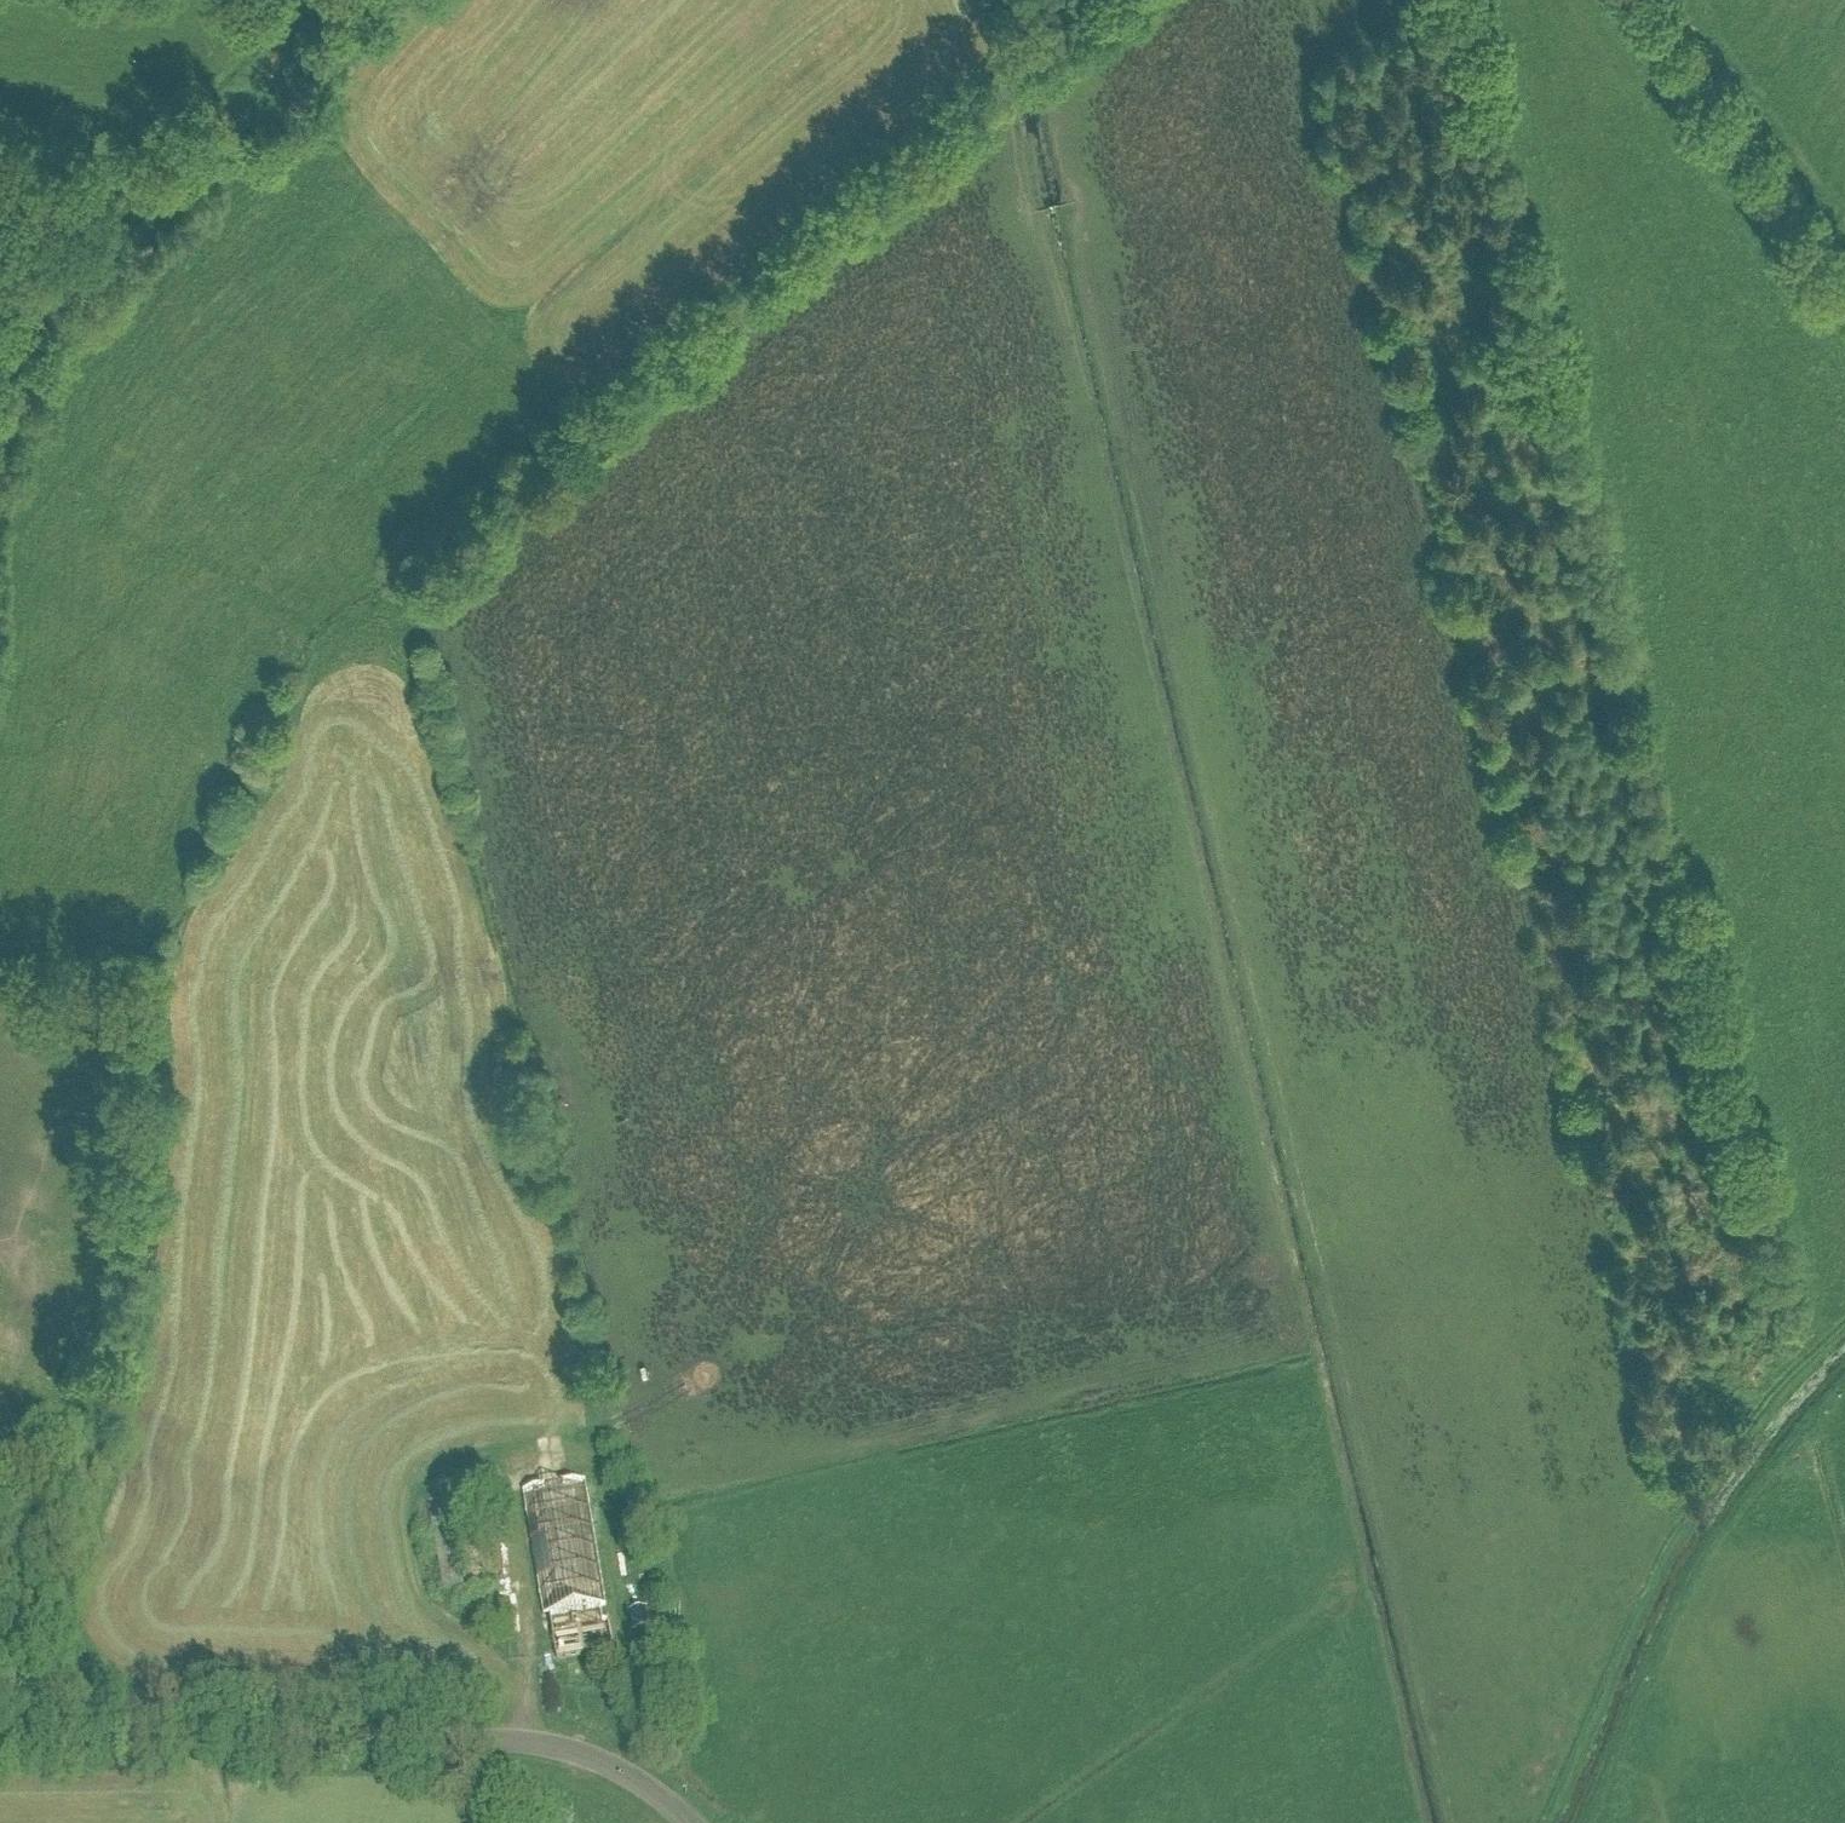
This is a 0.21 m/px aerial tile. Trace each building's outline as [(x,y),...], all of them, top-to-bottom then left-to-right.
[(634,1633),(668,1628),(663,1599),(657,1601),(657,1603),(644,1605),(645,1611),(630,1613),(634,1633)]
